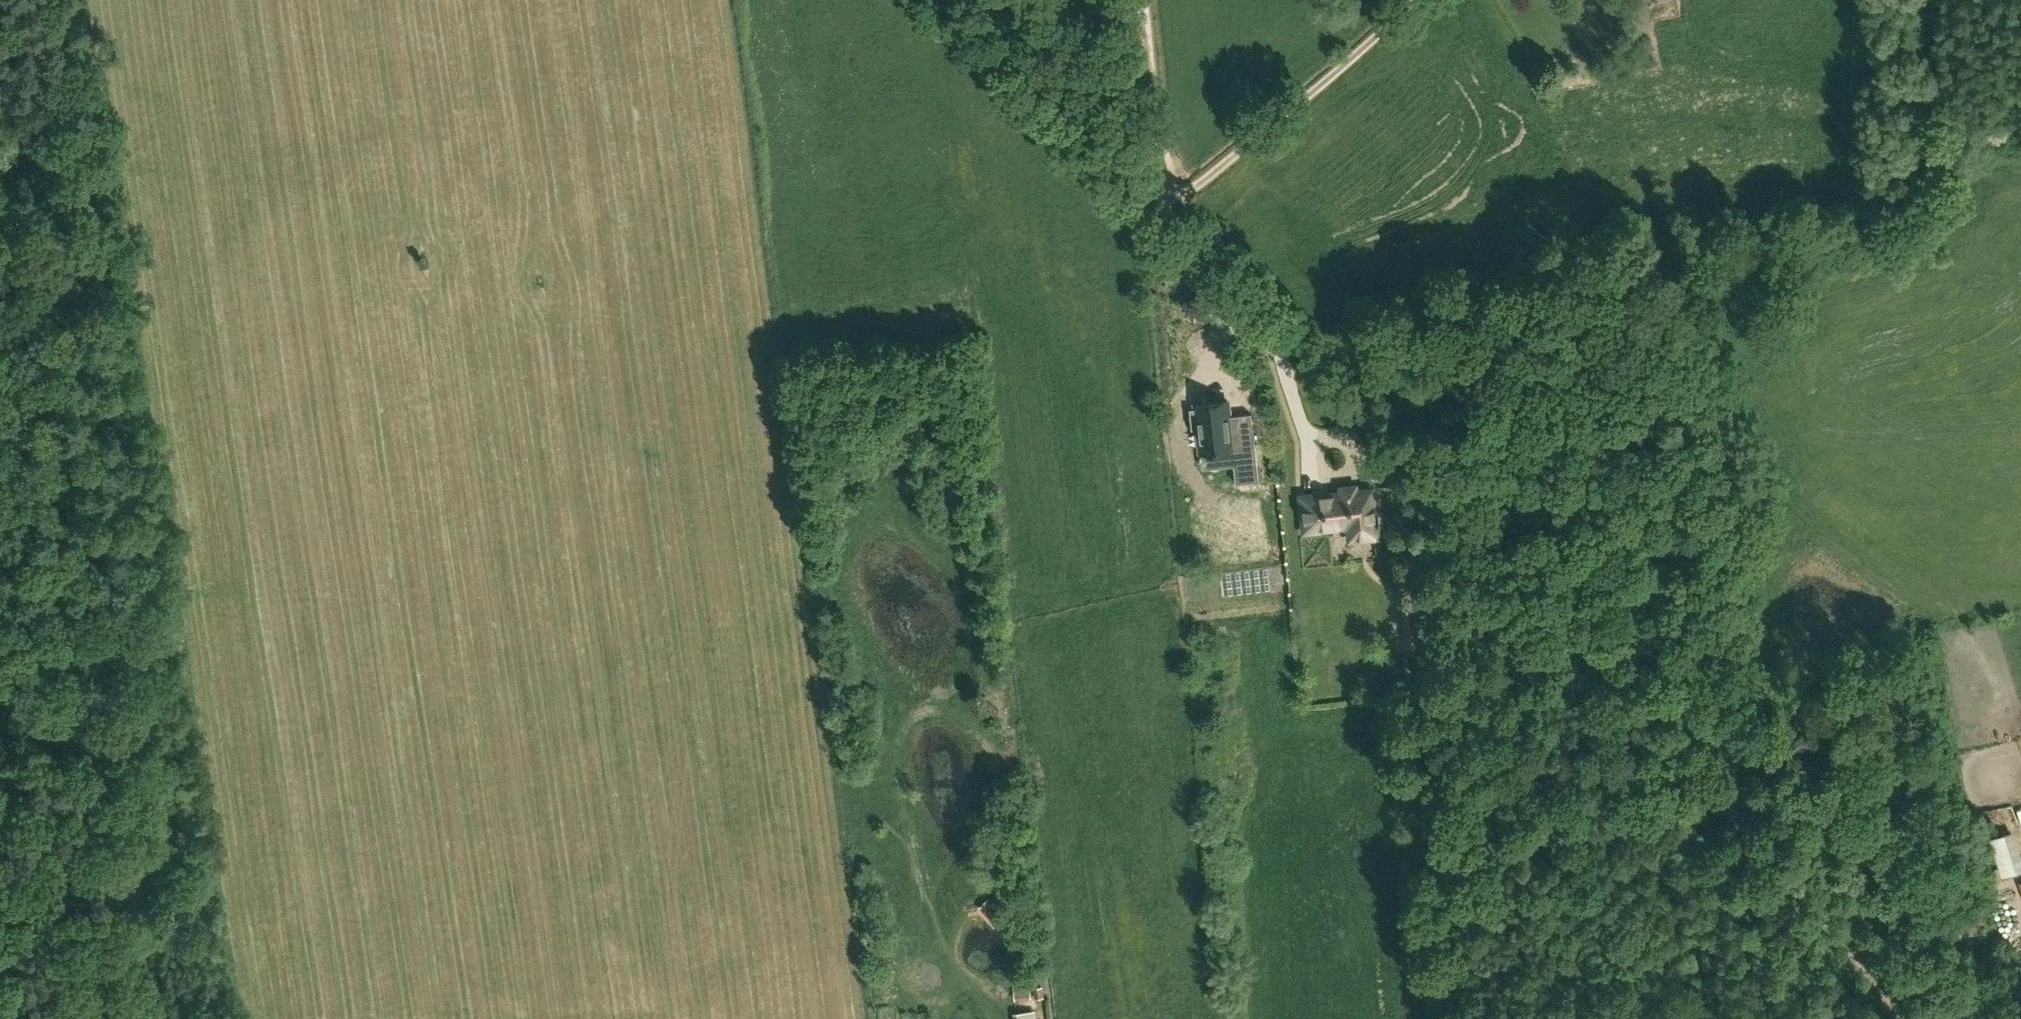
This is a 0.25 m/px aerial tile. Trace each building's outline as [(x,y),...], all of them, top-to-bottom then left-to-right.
[(1231,448),(1233,465),(1235,483),(1259,480),(1251,413),(1229,415),(1228,400),(1195,404),(1195,408),(1189,408),(1191,429),(1197,428),(1200,452),(1201,451),(1231,448)] [(1342,492),(1325,494),(1301,496),(1305,530),(1348,526),(1349,540),(1377,537),(1373,489),(1356,491),(1355,487),(1341,488),(1342,492)] [(1419,598),(1400,600),(1402,616),(1405,648),(1424,646),(1421,614),(1419,598)] [(2016,855),(2020,854),(2015,831),(1991,836),(2000,875),(2020,871),(2016,855)] [(1042,986),(1034,987),(1035,997),(1043,996),(1042,986)] [(1018,1018),(1036,1018),(1034,1008),(1017,1011),(1018,1018)]
